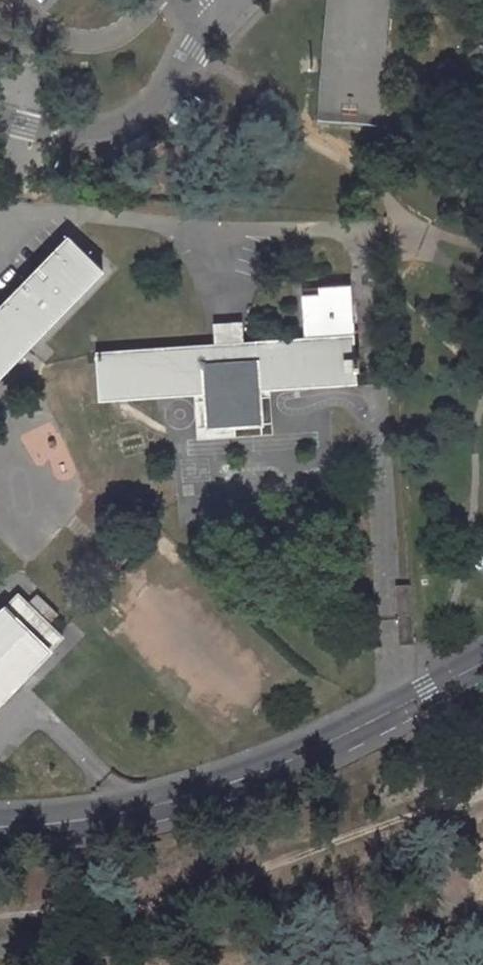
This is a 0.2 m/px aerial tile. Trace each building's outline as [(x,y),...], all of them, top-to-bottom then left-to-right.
[(0,305),(0,371),(100,270),(68,237),(0,305)] [(101,404),(206,397),(209,433),(260,429),(258,393),(353,387),(353,374),(362,374),(362,361),(353,361),(352,284),(321,286),(321,298),(302,298),(304,342),(97,354),(101,404)] [(321,298),(321,286),(301,286),(302,298),(321,298)] [(59,639),(17,595),(0,611),(0,697),(59,639)]
